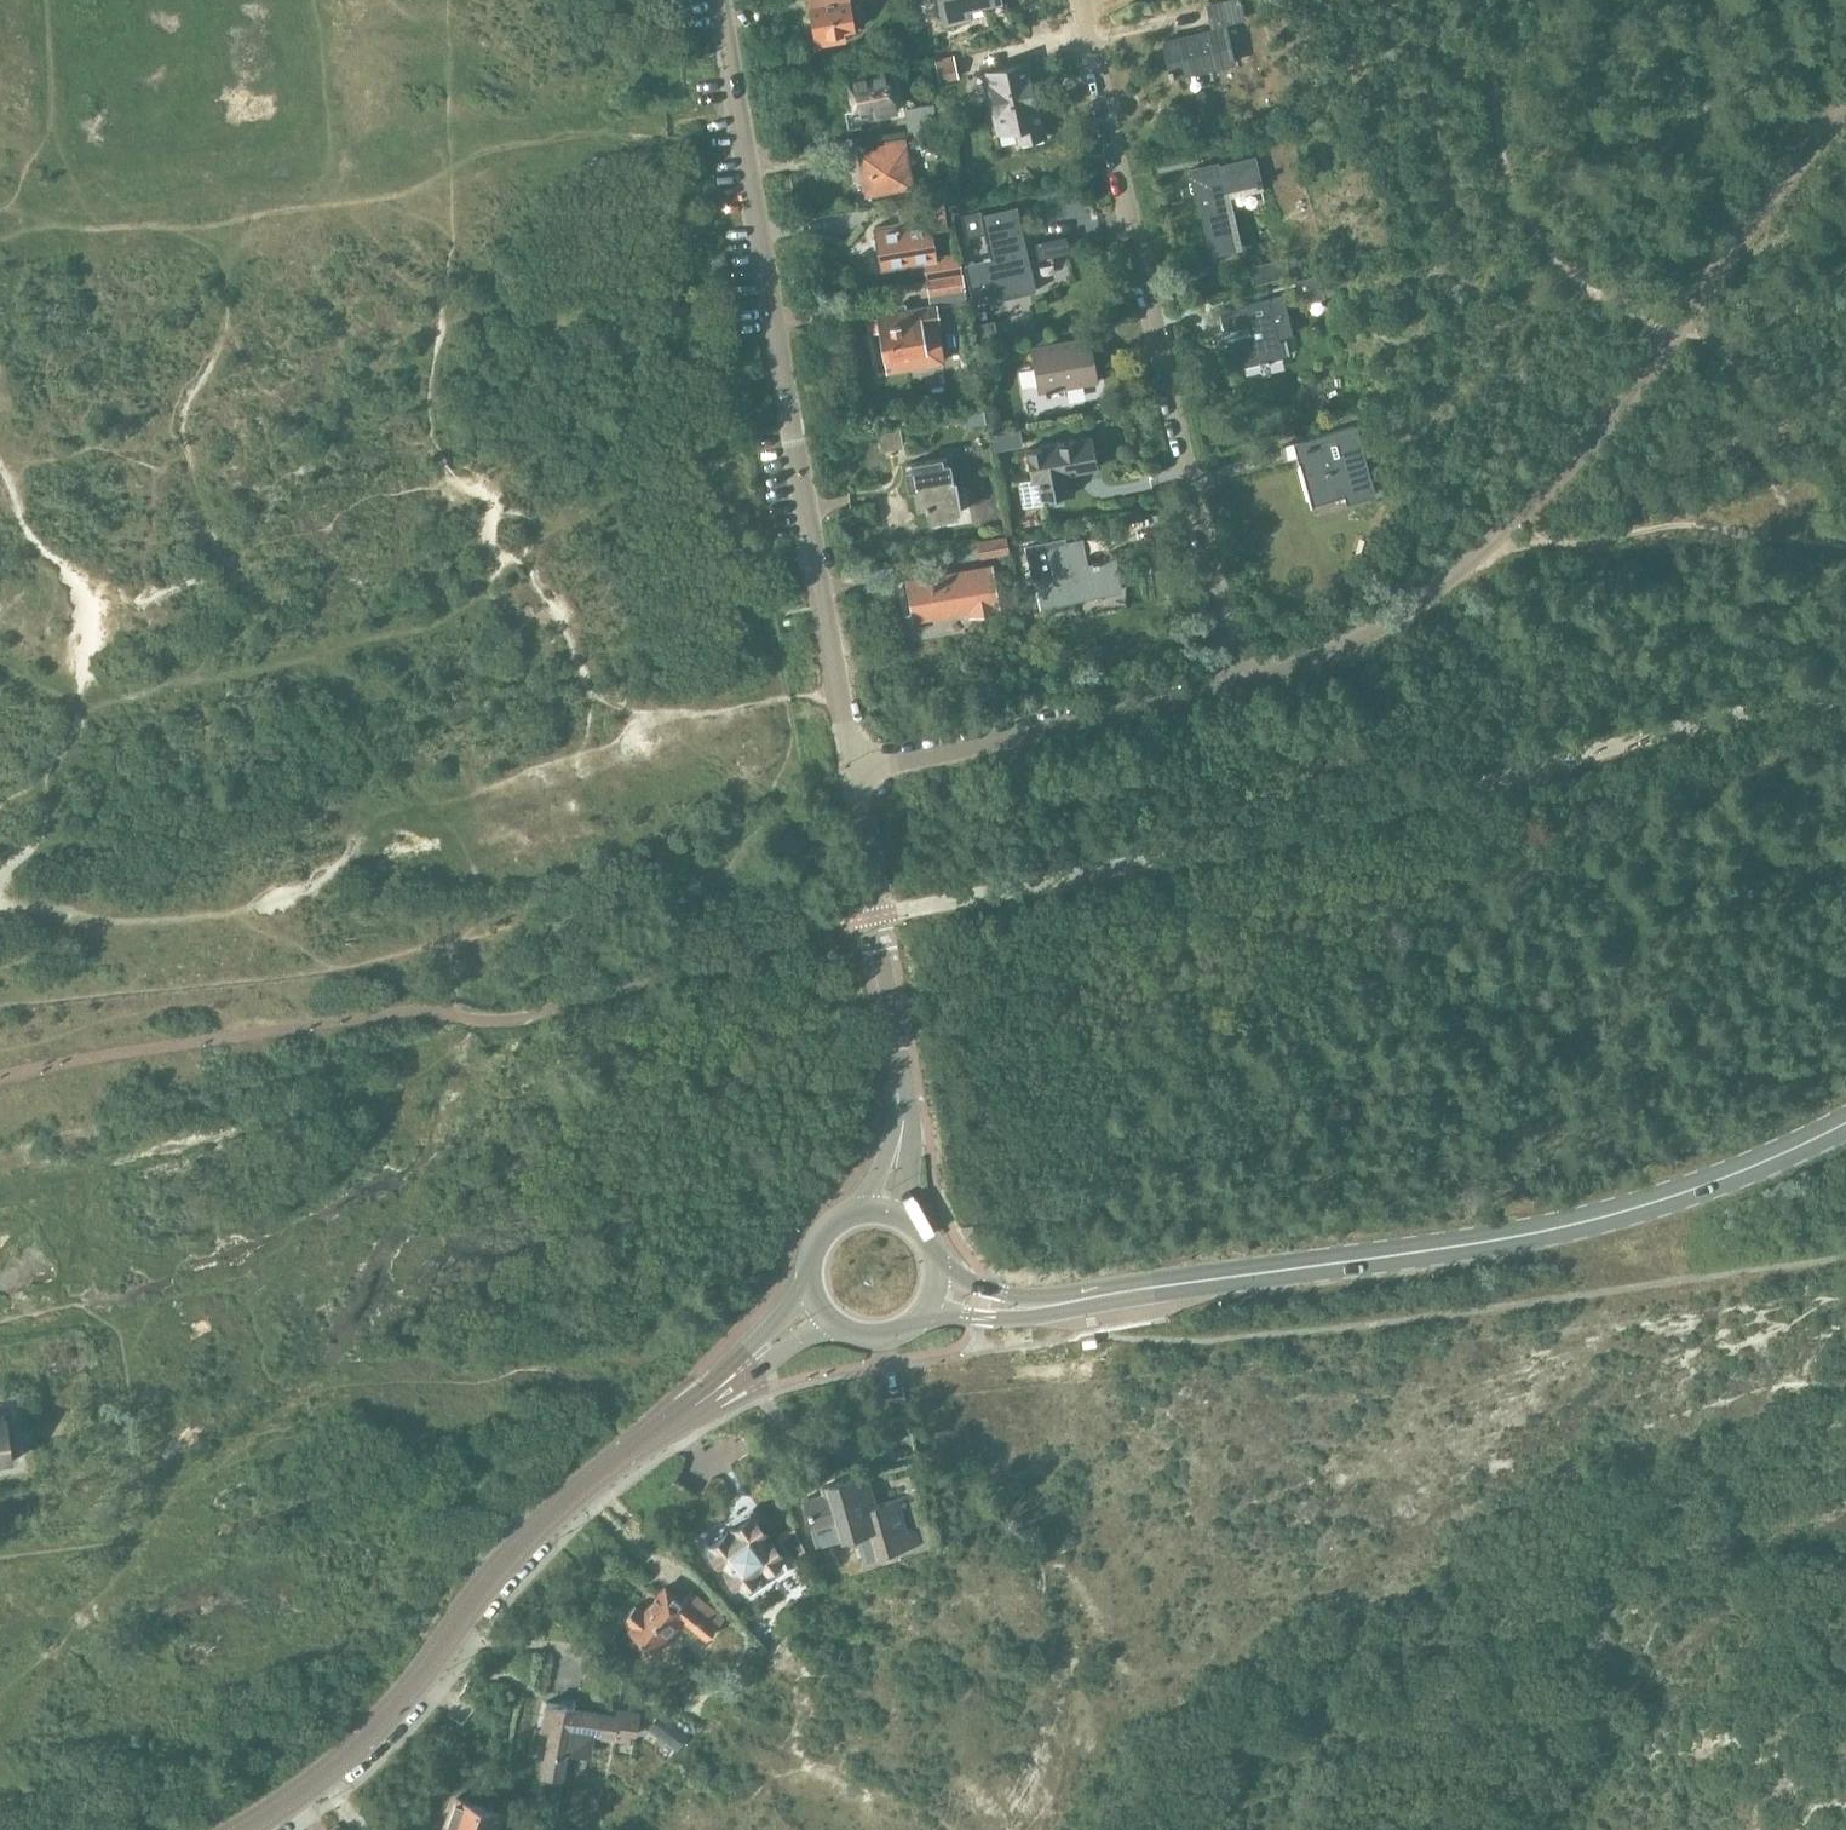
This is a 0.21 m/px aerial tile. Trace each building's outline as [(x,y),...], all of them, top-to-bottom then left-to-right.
[(850,0),(808,0),(816,46),(845,41),(844,32),(855,30),(850,0)] [(945,25),(971,18),(968,10),(1003,1),(1003,0),(939,0),(945,25)] [(1230,44),(1226,25),(1245,20),(1241,0),(1230,0),(1207,5),(1213,30),(1163,41),(1168,65),(1166,66),(1169,77),(1235,63),(1230,44)] [(922,49),(909,51),(912,65),(924,62),(922,49)] [(935,59),(939,82),(958,79),(954,56),(935,59)] [(1027,63),(998,70),(982,73),(995,131),(1013,127),(1016,141),(1044,135),(1027,63)] [(898,111),(890,70),(846,78),(853,113),(873,109),(874,116),(898,111)] [(907,131),(937,127),(933,103),(903,108),(907,131)] [(930,130),(913,132),(915,149),(933,146),(930,130)] [(877,145),(878,151),(859,154),(866,195),(914,187),(906,137),(884,141),(884,143),(877,145)] [(1218,164),(1218,163),(1189,169),(1195,198),(1198,197),(1211,253),(1241,247),(1230,196),(1263,189),(1255,155),(1218,164)] [(980,208),(960,213),(965,237),(984,233),(989,258),(963,264),(972,305),(1036,291),(1016,205),(981,213),(980,208)] [(901,223),(874,228),(878,247),(881,268),(923,261),(925,279),(960,274),(962,275),(959,251),(933,254),(929,230),(947,227),(943,206),(899,213),(901,223)] [(1034,242),(1037,258),(1069,251),(1065,236),(1034,242)] [(1284,259),(1249,271),(1255,288),(1290,276),(1284,259)] [(896,311),(876,315),(876,317),(878,330),(880,340),(883,357),(886,373),(907,369),(905,355),(927,351),(926,349),(924,332),(922,323),(937,321),(939,321),(937,306),(966,302),(963,281),(962,275),(960,274),(925,279),(929,306),(905,310),(904,305),(896,307),(896,308),(896,311)] [(1320,276),(1296,281),(1302,304),(1325,298),(1320,276)] [(1270,299),(1219,311),(1232,369),(1283,358),(1279,337),(1292,334),(1284,296),(1270,299)] [(993,320),(977,324),(981,339),(997,335),(993,320)] [(1030,347),(1038,392),(1097,382),(1089,336),(1030,347)] [(982,406),(961,409),(964,427),(986,424),(982,406)] [(997,409),(986,411),(989,426),(1000,424),(997,409)] [(1353,427),(1297,442),(1302,461),(1297,462),(1309,506),(1311,506),(1309,501),(1342,492),(1346,504),(1375,496),(1370,478),(1367,479),(1353,428),(1354,428),(1353,427)] [(1019,431),(1007,433),(1010,448),(1021,446),(1019,431)] [(1031,481),(1018,483),(1022,507),(1049,502),(1050,505),(1064,503),(1062,495),(1070,493),(1066,473),(1097,467),(1094,452),(1092,437),(1025,450),(1027,464),(1031,481)] [(953,480),(952,477),(949,462),(942,464),(941,456),(910,462),(911,468),(905,469),(908,487),(914,486),(918,505),(925,504),(926,507),(927,507),(929,519),(958,514),(958,512),(961,512),(955,480),(953,480)] [(976,540),(978,549),(980,558),(1009,553),(1006,535),(976,540)] [(1035,575),(1041,605),(1119,589),(1113,560),(1098,563),(1098,561),(1091,562),(1092,564),(1086,566),(1080,540),(1046,547),(1051,572),(1035,575)] [(1000,607),(993,566),(907,581),(913,620),(967,610),(969,617),(998,612),(998,608),(1000,607)] [(1095,1339),(1081,1340),(1082,1344),(1082,1348),(1096,1347),(1095,1342),(1095,1339)] [(6,1459),(7,1463),(11,1463),(4,1414),(0,1415),(1,1420),(0,1420),(0,1460),(6,1459)] [(868,1474),(853,1479),(822,1487),(824,1494),(803,1500),(812,1530),(830,1526),(834,1541),(866,1532),(873,1559),(920,1545),(917,1531),(908,1534),(899,1499),(877,1505),(868,1474)] [(789,1556),(753,1508),(703,1542),(738,1591),(789,1556)] [(803,1550),(789,1530),(779,1537),(793,1557),(803,1550)] [(692,1590),(682,1602),(664,1587),(643,1613),(634,1605),(622,1620),(631,1627),(628,1631),(655,1654),(669,1635),(671,1636),(683,1622),(706,1640),(725,1617),(692,1590)] [(616,1707),(615,1715),(545,1703),(540,1730),(548,1732),(541,1777),(564,1781),(569,1754),(590,1757),(594,1736),(615,1739),(616,1734),(635,1737),(640,1711),(616,1707)] [(648,1727),(676,1749),(689,1733),(661,1711),(648,1727)] [(504,1812),(453,1793),(439,1829),(497,1829),(504,1812)]
